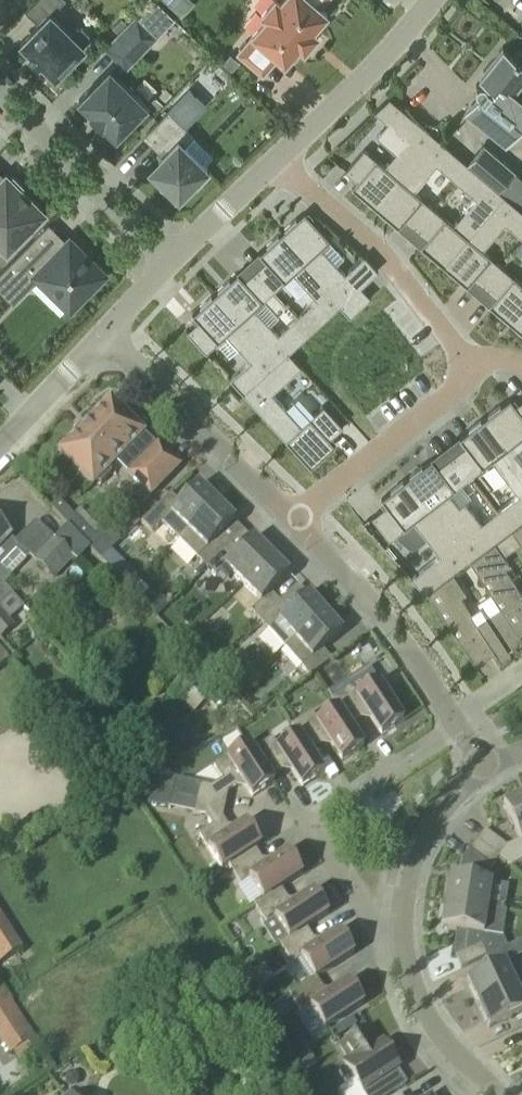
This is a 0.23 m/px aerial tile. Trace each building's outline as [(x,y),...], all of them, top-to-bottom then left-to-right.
[(25,10),(39,23),(21,42),(31,52),(28,54),(38,64),(41,62),(55,76),(84,46),(83,45),(89,39),(89,34),(82,26),(77,27),(70,33),(51,14),(64,0),(36,0),(25,10)] [(109,68),(79,99),(91,111),(89,113),(101,125),(103,123),(116,136),(119,132),(124,133),(132,126),(130,121),(146,105),(117,75),(126,66),(174,16),(158,0),(151,0),(127,25),(118,34),(106,46),(118,59),(109,68)] [(266,16),(251,33),(253,34),(237,53),(262,74),(278,56),(284,61),(298,45),(303,49),(318,32),(313,28),(327,12),(320,6),(325,0),(271,0),(260,12),(266,16)] [(118,34),(127,25),(122,20),(113,29),(118,34)] [(478,82),(475,87),(477,92),(479,93),(476,97),(476,98),(477,98),(479,100),(472,108),(471,108),(470,109),(467,113),(506,144),(520,126),(521,128),(521,51),(518,47),(512,54),(503,46),(478,76),(486,81),(485,82),(481,81),(478,82)] [(212,58),(200,70),(214,83),(225,71),(212,58)] [(371,204),(372,204),(375,207),(435,136),(386,94),(371,108),(408,139),(385,166),(376,158),(376,159),(364,149),(346,170),(356,179),(350,186),(360,195),(371,204)] [(159,160),(153,166),(158,171),(155,174),(162,181),(159,185),(175,201),(194,181),(197,185),(211,171),(184,145),(192,135),(168,111),(146,134),(164,152),(158,159),(159,160)] [(390,220),(410,236),(434,208),(423,198),(414,191),(437,164),(457,181),(470,165),(468,164),(435,136),(375,207),(379,210),(378,211),(390,220)] [(514,170),(484,144),(468,164),(470,165),(498,189),(514,170)] [(470,165),(457,181),(477,198),(454,225),(445,217),(434,208),(410,236),(429,253),(429,254),(440,263),(441,262),(444,265),(504,195),(498,189),(470,165)] [(6,173),(0,179),(0,258),(5,253),(6,253),(46,213),(20,188),(22,185),(13,176),(11,178),(6,173)] [(521,236),(521,210),(504,195),(444,265),(448,269),(447,269),(458,279),(459,278),(478,295),(503,266),(492,257),(483,249),(506,222),(521,236)] [(284,229),(280,232),(343,300),(341,302),(351,314),(372,294),(362,283),(377,269),(363,254),(343,273),(319,247),(328,239),(309,218),(311,217),(304,210),(294,218),(283,228),(284,229)] [(247,262),(272,290),(283,280),(292,272),(315,298),(296,316),(310,331),(341,302),(343,300),(280,232),(277,235),(276,234),(265,244),(266,245),(247,262)] [(0,272),(0,290),(13,303),(37,279),(45,287),(51,281),(72,301),(83,290),(87,294),(100,280),(96,277),(100,273),(79,253),(83,249),(69,236),(50,255),(33,238),(0,272)] [(310,331),(296,316),(277,334),(270,327),(264,320),(253,308),(261,300),(272,290),(247,262),(228,279),(227,279),(216,289),(217,290),(214,293),(276,361),(286,351),(287,352),(310,331)] [(514,276),(503,266),(478,295),(498,312),(509,322),(509,321),(513,324),(521,314),(521,282),(514,276)] [(242,392),(276,361),(214,293),(210,296),(209,296),(198,305),(199,306),(189,315),(196,321),(186,330),(205,351),(216,341),(225,333),(236,345),(236,346),(242,353),(242,352),(249,359),(229,378),(242,392)] [(513,324),(517,327),(516,328),(521,333),(521,314),(513,324)] [(286,351),(276,361),(242,392),(310,466),(314,462),(315,463),(325,453),(336,443),(329,436),(342,425),(322,404),(309,417),(309,416),(300,424),(286,409),(280,402),(280,403),(274,397),(275,396),(270,392),(299,366),(287,352),(286,351)] [(240,400),(231,390),(223,397),(232,407),(240,400)] [(111,473),(109,467),(121,456),(134,468),(128,474),(150,496),(180,466),(158,444),(157,445),(143,432),(144,431),(110,397),(58,450),(93,484),(95,482),(101,484),(111,473)] [(484,418),(521,466),(521,400),(515,405),(510,398),(484,418)] [(469,478),(482,467),(483,467),(492,460),(519,495),(496,513),(509,531),(521,521),(521,466),(484,418),(460,437),(464,444),(451,455),(469,478)] [(432,459),(406,479),(470,560),(509,531),(496,513),(472,531),(446,496),(455,489),(469,478),(451,455),(437,466),(432,459)] [(426,593),(470,560),(406,479),(390,491),(380,499),(385,507),(372,517),(390,539),(404,528),(405,528),(414,521),(441,556),(412,578),(426,593)] [(161,523),(179,540),(216,502),(198,485),(180,503),(170,494),(141,521),(152,532),(161,523)] [(53,508),(100,559),(121,539),(113,531),(98,531),(93,535),(60,500),(53,508)] [(206,567),(225,548),(216,539),(234,520),(216,502),(179,540),(206,567)] [(512,529),(521,545),(521,521),(512,529)] [(20,545),(10,535),(0,526),(0,565),(20,545)] [(74,558),(54,537),(33,558),(53,579),(74,558)] [(225,566),(243,584),(271,556),(252,538),(234,556),(225,548),(206,567),(215,576),(225,566)] [(521,592),(505,567),(510,564),(495,541),(470,560),(500,606),(500,605),(519,634),(520,634),(521,633),(521,591),(521,592)] [(289,574),(271,556),(243,584),(261,601),(251,611),(259,620),(279,601),(270,592),(289,574)] [(5,585),(11,579),(0,568),(0,579),(5,585)] [(520,634),(519,634),(500,605),(500,606),(486,615),(486,614),(484,615),(485,616),(478,620),(461,595),(466,592),(453,572),(428,591),(475,663),(495,650),(500,658),(510,652),(507,647),(521,638),(521,637),(520,634)] [(0,579),(0,603),(12,592),(5,585),(0,579)] [(279,620),(295,638),(295,639),(325,613),(308,594),(289,611),(279,601),(259,620),(268,629),(279,620)] [(160,595),(147,607),(157,617),(169,605),(160,595)] [(1,639),(14,627),(0,612),(0,638),(1,639)] [(284,647),(285,648),(310,676),(331,660),(322,649),(342,632),(325,613),(295,639),(295,638),(284,647)] [(9,659),(0,649),(0,667),(9,659)] [(196,661),(186,670),(169,687),(192,711),(219,685),(196,661)] [(331,700),(336,708),(337,708),(349,725),(361,717),(359,714),(364,710),(381,735),(403,721),(393,706),(398,703),(388,688),(384,691),(377,682),(357,695),(351,686),(331,700)] [(363,747),(349,725),(337,708),(336,708),(317,721),(311,712),(291,726),(297,734),(309,751),(321,743),(319,739),(325,735),(341,761),(363,747)] [(272,738),(253,751),(270,777),(282,769),(279,765),(285,761),(302,787),(324,773),(309,751),(297,734),(277,747),(272,738)] [(200,784),(197,798),(225,804),(228,792),(242,782),(252,797),(274,783),(270,777),(253,751),(248,744),(213,766),(222,780),(211,787),(200,784)] [(158,780),(144,788),(149,789),(170,793),(172,783),(158,780)] [(149,789),(146,803),(167,807),(170,793),(149,789)] [(499,857),(511,866),(521,861),(521,796),(502,805),(503,806),(519,840),(506,846),(484,830),(476,840),(499,857)] [(222,818),(225,804),(197,798),(194,813),(205,816),(212,826),(199,835),(221,870),(228,865),(254,848),(255,848),(261,844),(246,823),(232,832),(222,818)] [(491,868),(499,857),(476,840),(468,851),(491,868)] [(228,865),(241,885),(250,879),(262,898),(280,887),(280,888),(302,874),(288,852),(263,869),(259,863),(262,860),(255,848),(254,848),(228,865)] [(459,877),(451,876),(450,875),(446,902),(487,908),(491,882),(489,882),(491,868),(468,851),(462,859),(459,877)] [(288,900),(280,888),(280,887),(262,898),(253,904),(267,924),(275,919),(288,938),(306,927),(306,928),(328,914),(314,892),(288,908),(284,902),(288,900)] [(487,908),(446,902),(442,928),(443,928),(502,937),(506,911),(487,908)] [(0,916),(0,967),(23,951),(0,916)] [(316,978),(354,953),(340,931),(314,948),(310,942),(314,940),(306,928),(306,927),(288,938),(279,944),(293,964),(301,958),(314,978),(315,977),(316,978)] [(461,968),(485,957),(487,956),(481,944),(455,956),(461,968)] [(487,956),(485,957),(490,969),(467,980),(478,1004),(515,986),(504,963),(516,958),(510,945),(487,956)] [(314,978),(289,994),(302,1014),(311,1009),(324,1029),(363,1003),(349,982),(324,998),(320,992),(324,990),(316,978),(315,977),(314,978)] [(515,986),(478,1004),(489,1027),(521,1012),(521,983),(515,986)] [(0,1005),(0,1041),(9,1055),(36,1038),(11,998),(0,1005)] [(340,1067),(339,1072),(345,1081),(350,1082),(353,1080),(363,1094),(386,1094),(378,1082),(400,1068),(383,1042),(378,1046),(375,1042),(377,1041),(368,1027),(339,1045),(348,1059),(342,1062),(344,1065),(340,1067)]
